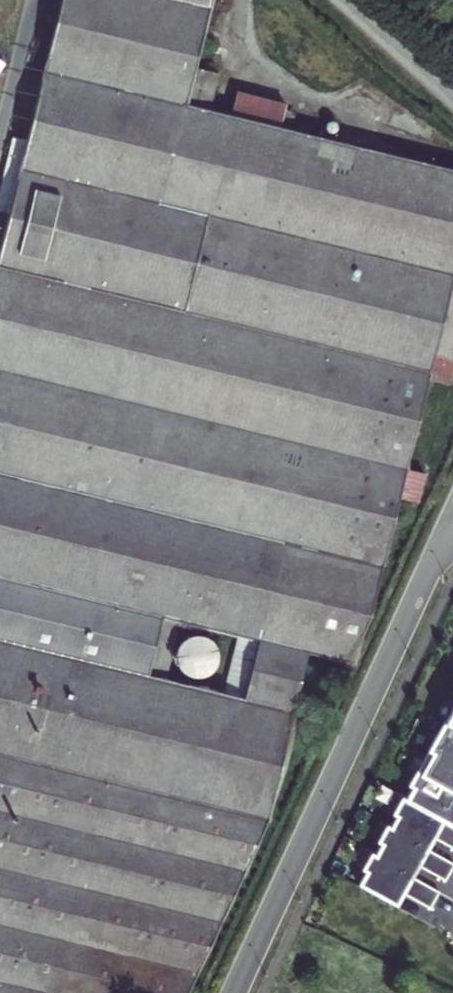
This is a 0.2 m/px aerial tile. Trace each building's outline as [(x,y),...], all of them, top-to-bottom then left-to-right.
[(208,75),(229,0),(77,0),(0,280),(0,992),(181,992),(257,832),(304,666),(337,675),(361,623),(452,289),(452,186),(291,139),(297,118),(247,104),(240,125),(220,119),(230,82),(208,75)] [(364,882),(395,899),(401,887),(435,905),(444,889),(418,875),(419,873),(411,869),(417,858),(451,877),(452,873),(452,856),(434,846),(435,844),(427,840),(433,829),(452,840),(452,717),(451,721),(449,720),(414,782),(419,785),(364,882)]
